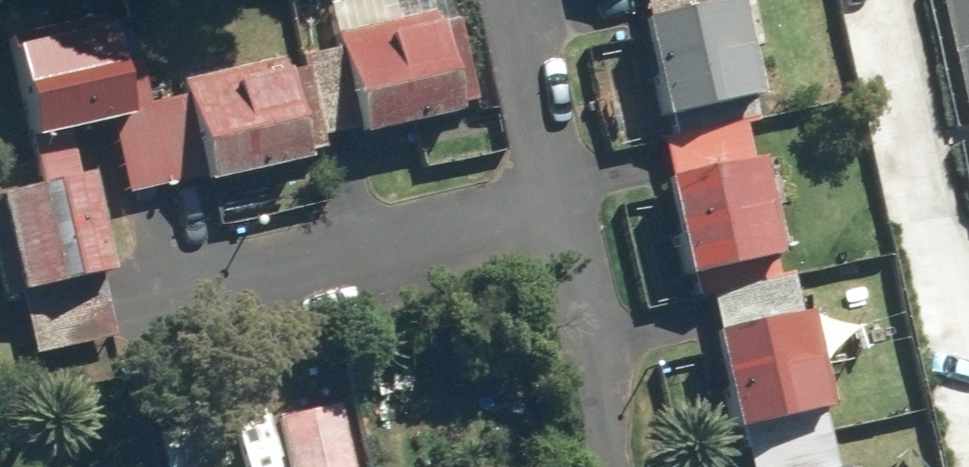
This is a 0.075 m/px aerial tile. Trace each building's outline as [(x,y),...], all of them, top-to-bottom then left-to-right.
[(331,153),(502,116),(477,0),(372,0),(349,5),(361,58),(313,69),(331,153)] [(734,0),(649,0),(677,116),(770,93),(748,0),(736,0),(734,0)] [(968,107),(968,0),(945,0),(968,107)] [(57,160),(48,119),(93,109),(126,102),(122,82),(105,6),(0,29),(0,60),(23,167),(57,160)] [(315,162),(294,67),(143,99),(147,119),(115,126),(130,195),(209,178),(210,185),(315,162)] [(755,164),(743,111),(679,127),(659,131),(694,280),(787,257),(764,161),(755,164)] [(32,359),(126,339),(94,190),(0,210),(32,359)] [(707,282),(743,434),(833,413),(796,261),(707,282)] [(345,404),(279,420),(290,466),(360,466),(345,404)] [(833,413),(743,434),(751,466),(846,466),(833,413)]
